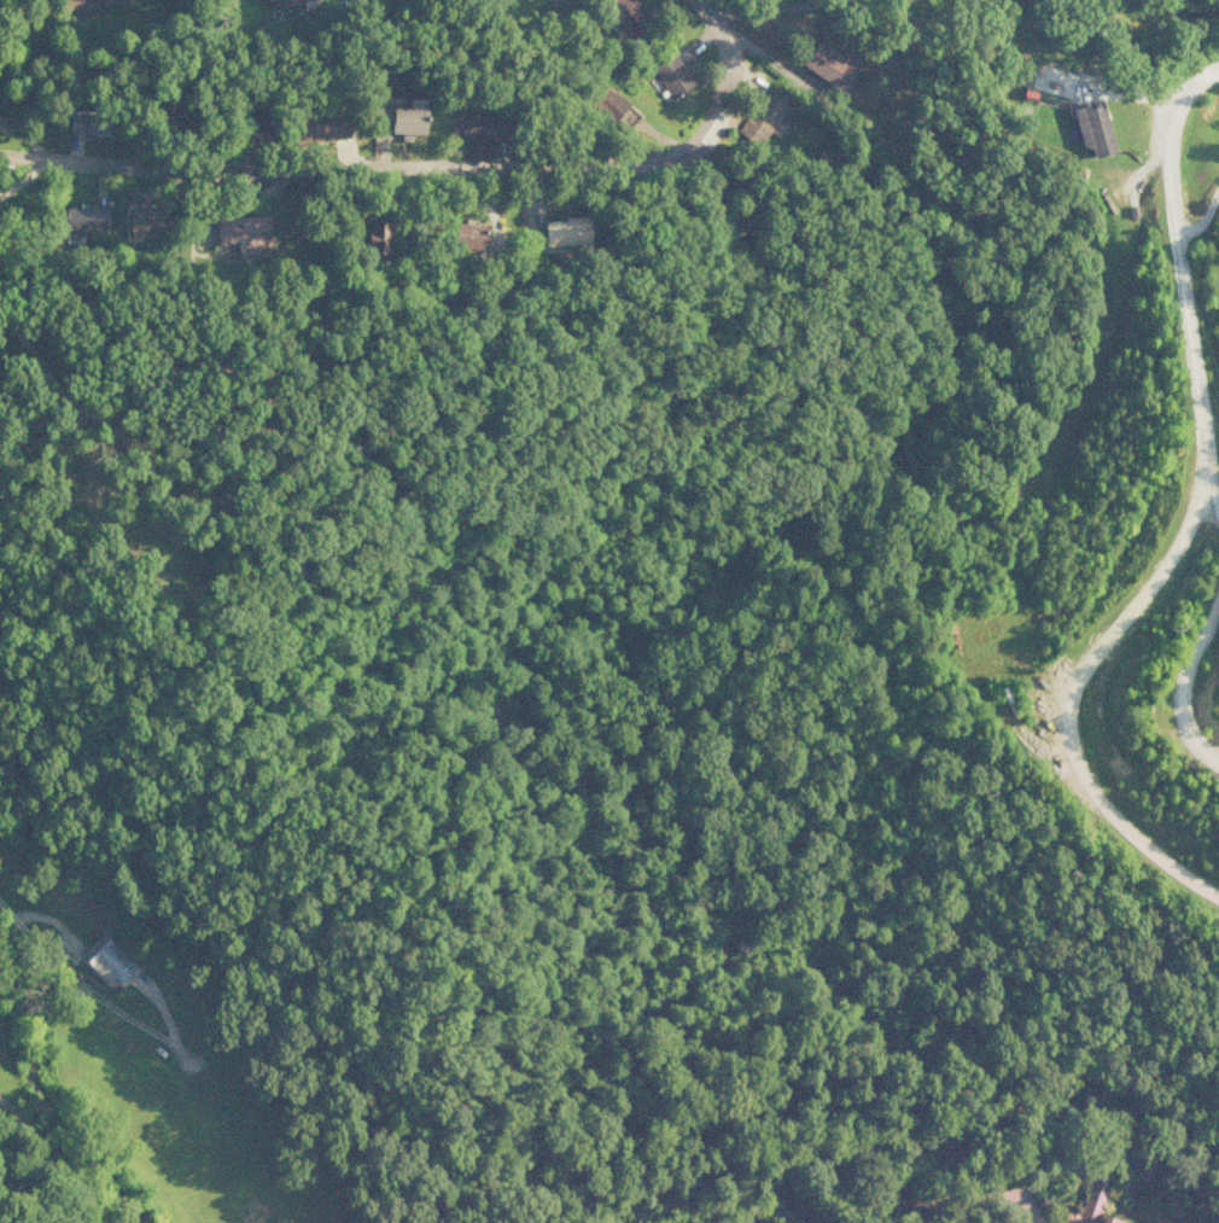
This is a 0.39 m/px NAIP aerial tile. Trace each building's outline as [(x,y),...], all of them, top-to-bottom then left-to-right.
[(58,5),(93,11),(95,0),(59,0),(58,5)] [(839,45),(818,32),(799,66),(843,91),(856,68),(833,55),(839,45)] [(670,98),(692,83),(672,52),(650,67),(670,98)] [(590,104),(621,132),(638,114),(607,86),(590,104)] [(791,105),(774,87),(732,131),(749,148),(791,105)] [(1115,151),(1101,99),(1071,107),(1082,148),(1089,146),(1092,157),(1115,151)] [(373,125),(389,126),(388,132),(422,133),(423,109),(374,107),(373,125)] [(107,112),(68,110),(68,132),(106,133),(107,112)] [(294,116),(297,142),(348,137),(346,111),(294,116)] [(449,114),(450,141),(505,140),(505,113),(449,114)] [(127,206),(128,230),(146,229),(146,235),(166,234),(165,204),(127,206)] [(63,232),(106,231),(106,207),(63,208),(63,232)] [(388,254),(387,214),(365,215),(366,255),(388,254)] [(268,242),(267,215),(214,217),(215,244),(235,244),(236,255),(259,254),(258,242),(268,242)] [(587,217),(543,218),(544,246),(588,244),(587,217)] [(484,224),(456,223),(455,247),(483,248),(484,224)] [(134,962),(101,932),(77,957),(110,987),(134,962)] [(1097,1214),(1109,1183),(1091,1176),(1077,1213),(1067,1209),(1061,1222),(1122,1222),(1097,1214)]
